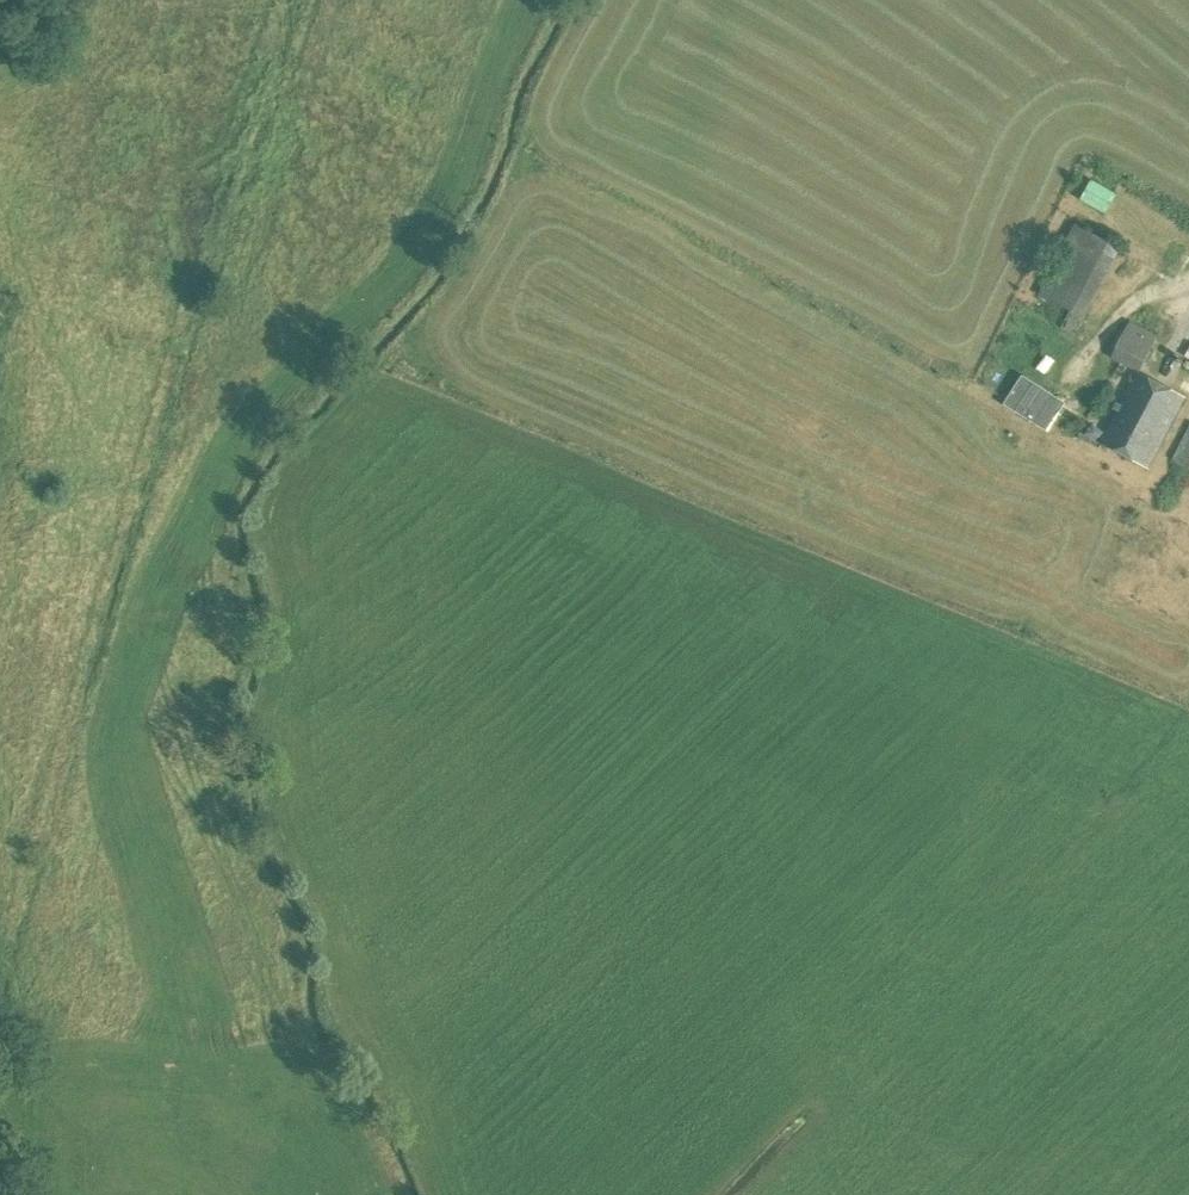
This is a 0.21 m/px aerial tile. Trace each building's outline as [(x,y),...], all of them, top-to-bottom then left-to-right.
[(1089,266),(1107,273),(1122,232),(1078,217),(1051,293),(1077,302),(1085,280),(1084,280),(1089,266)] [(1158,336),(1130,323),(1114,359),(1141,372),(1158,336)] [(1102,445),(1148,469),(1184,399),(1138,375),(1102,445)] [(1047,433),(1066,403),(1022,376),(1003,405),(1047,433)] [(1178,461),(1188,465),(1188,431),(1178,461)]
